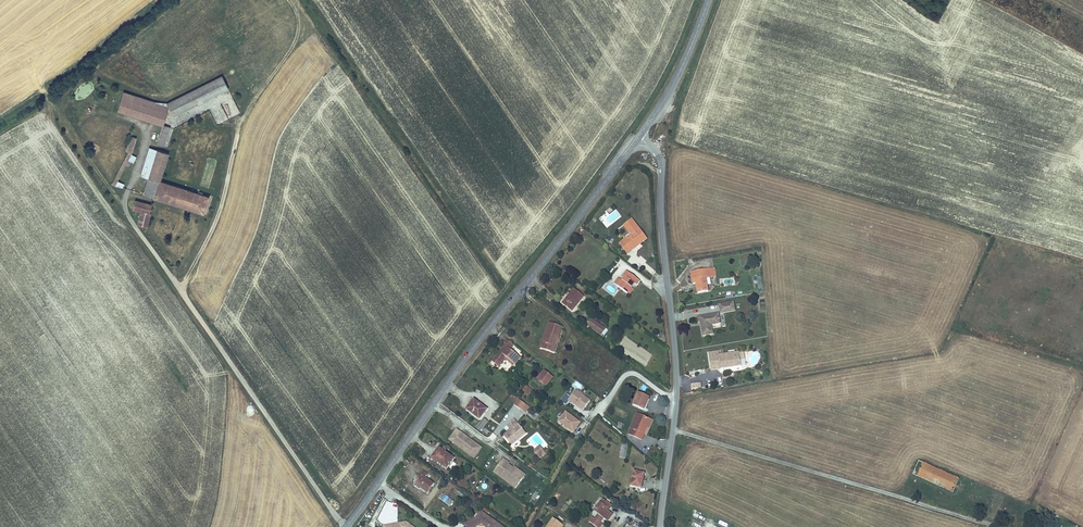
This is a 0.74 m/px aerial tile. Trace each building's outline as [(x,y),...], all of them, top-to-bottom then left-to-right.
[(222,75),(166,103),(168,107),(173,116),(228,88),(222,75)] [(117,110),(136,117),(142,99),(123,92),(117,110)] [(142,99),(136,117),(155,123),(162,103),(155,103),(142,99)] [(162,103),(155,123),(162,125),(156,143),(162,145),(169,127),(163,125),(168,107),(166,103),(162,103)] [(130,136),(126,151),(131,153),(136,137),(130,136)] [(141,176),(148,178),(156,150),(149,147),(141,176)] [(148,178),(143,194),(180,206),(182,201),(183,202),(187,190),(159,181),(167,153),(156,150),(148,178)] [(111,184),(115,185),(117,180),(128,159),(130,154),(128,152),(120,168),(116,176),(111,184)] [(187,190),(183,202),(195,205),(193,211),(202,214),(208,197),(201,195),(202,193),(197,192),(197,193),(187,190)] [(135,200),(132,209),(141,211),(137,224),(146,227),(150,213),(149,213),(151,204),(135,200)] [(182,201),(180,206),(193,211),(195,205),(183,202),(182,201)] [(628,223),(625,225),(628,229),(629,228),(633,233),(631,235),(620,243),(627,253),(631,250),(630,249),(639,242),(640,243),(646,239),(643,235),(632,220),(628,223)] [(625,225),(624,226),(631,235),(633,233),(629,228),(628,229),(625,225)] [(630,249),(631,250),(640,243),(639,242),(630,249)] [(715,269),(692,273),(693,284),(697,283),(698,287),(697,287),(698,294),(709,292),(707,279),(716,277),(715,269)] [(622,281),(618,287),(627,294),(629,295),(633,289),(632,288),(635,284),(636,285),(639,281),(627,271),(622,277),(624,279),(622,281)] [(614,284),(618,287),(622,281),(618,278),(614,284)] [(566,300),(565,299),(562,302),(572,311),(576,306),(583,297),(574,289),(569,295),(570,295),(566,300)] [(733,302),(719,305),(721,313),(734,311),(733,302)] [(698,322),(701,322),(703,321),(704,325),(701,325),(703,336),(713,334),(711,325),(720,323),(718,313),(697,317),(698,322)] [(593,319),(588,326),(601,335),(606,329),(593,319)] [(549,324),(541,348),(554,352),(556,347),(553,347),(556,338),(558,338),(562,328),(549,324)] [(492,362),(496,366),(504,356),(514,364),(520,357),(510,349),(513,345),(506,339),(506,340),(503,344),(505,345),(492,362)] [(717,368),(716,364),(720,364),(721,370),(741,366),(740,359),(744,359),(743,352),(719,356),(719,352),(708,354),(711,369),(717,368)] [(504,356),(496,366),(498,367),(505,359),(513,365),(514,364),(504,356)] [(546,386),(553,377),(544,370),(538,379),(542,382),(546,386)] [(527,386),(522,391),(528,396),(533,391),(527,386)] [(578,392),(575,390),(570,396),(568,400),(570,401),(582,410),(590,400),(582,395),(578,392)] [(638,393),(633,405),(643,409),(648,398),(638,393)] [(570,401),(568,400),(570,396),(567,394),(564,397),(561,401),(567,405),(570,401)] [(527,405),(518,399),(514,405),(522,411),(527,405)] [(474,400),(467,409),(479,419),(486,410),(479,405),(480,404),(474,400)] [(580,422),(565,411),(558,421),(572,432),(580,422)] [(642,440),(644,434),(642,433),(645,427),(647,427),(648,428),(651,420),(637,414),(628,434),(642,440)] [(484,419),(477,427),(480,430),(487,421),(484,419)] [(511,430),(504,435),(511,445),(526,433),(518,424),(514,419),(507,425),(511,430)] [(481,448),(472,441),(471,442),(470,441),(471,440),(457,429),(449,439),(471,455),(474,451),(477,453),(481,448)] [(622,445),(619,457),(625,458),(628,447),(622,445)] [(432,457),(434,459),(437,454),(441,449),(439,448),(432,457)] [(437,454),(434,459),(446,468),(453,458),(441,449),(437,454)] [(539,458),(545,453),(542,450),(536,454),(539,458)] [(494,472),(516,488),(523,478),(511,470),(513,468),(508,464),(509,463),(503,459),(494,472)] [(918,461),(912,474),(953,492),(959,479),(918,461)] [(513,468),(511,470),(523,478),(525,475),(514,466),(513,468)] [(419,478),(415,484),(427,493),(434,483),(426,477),(428,474),(423,470),(418,477),(419,478)] [(634,471),(631,486),(641,488),(644,474),(634,471)] [(456,489),(454,492),(462,498),(464,495),(456,489)] [(442,493),(439,498),(450,506),(453,501),(442,493)] [(595,509),(599,512),(595,519),(593,517),(590,520),(599,526),(600,526),(602,524),(600,522),(603,518),(607,521),(612,514),(608,510),(612,505),(603,499),(595,509)] [(482,511),(477,518),(471,521),(474,526),(476,526),(482,523),(487,526),(504,526),(482,511)] [(553,518),(547,526),(553,526),(557,521),(553,518)]
